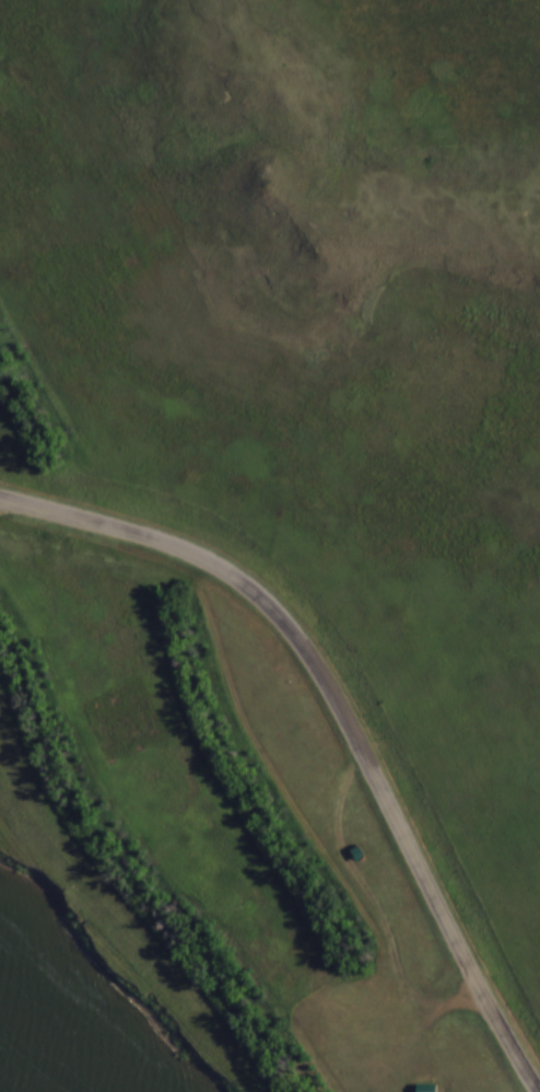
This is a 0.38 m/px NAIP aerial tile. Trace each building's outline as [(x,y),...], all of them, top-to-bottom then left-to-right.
[(365,857),(360,845),(352,849),(356,860),(365,857)]
